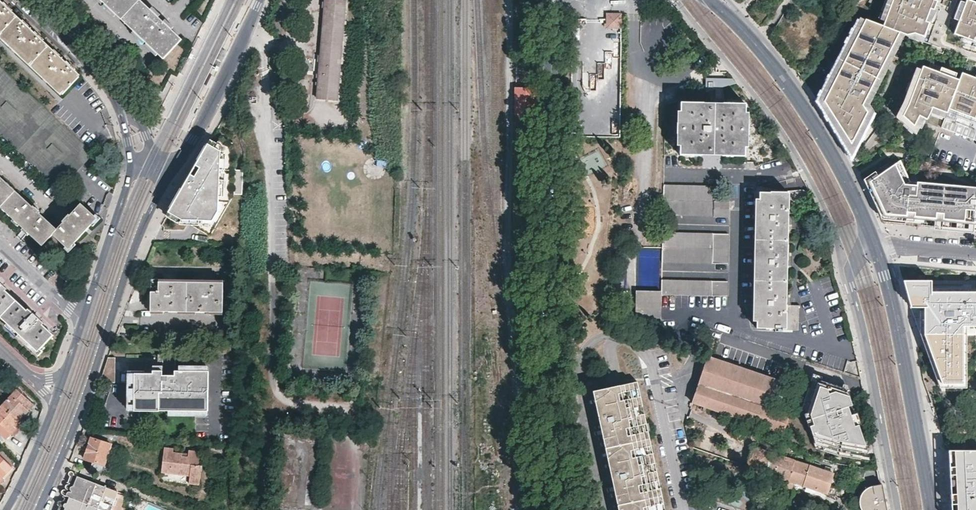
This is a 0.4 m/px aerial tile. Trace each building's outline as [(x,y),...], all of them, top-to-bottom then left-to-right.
[(63,92),(80,76),(66,63),(67,62),(64,59),(62,57),(61,58),(34,33),(35,32),(33,30),(31,27),(29,29),(3,4),(4,2),(2,0),(0,0),(0,32),(63,92)] [(141,0),(100,0),(163,59),(182,39),(141,0)] [(317,99),(337,100),(345,0),(325,0),(317,99)] [(824,102),(851,144),(867,113),(862,105),(864,101),(868,103),(872,95),(868,94),(884,63),(887,65),(891,57),(888,55),(899,33),(905,35),(907,35),(914,34),(924,37),(929,23),(926,21),(932,5),(934,0),(893,0),(884,21),(883,26),(865,19),(864,23),(824,102)] [(884,21),(893,0),(887,0),(880,20),(884,21)] [(972,0),(966,0),(954,33),(964,36),(965,33),(975,37),(975,7),(975,6),(975,4),(975,1),(972,0)] [(938,7),(932,5),(926,21),(929,23),(930,23),(938,7)] [(621,29),(621,13),(613,13),(606,13),(605,29),(621,29)] [(824,102),(864,23),(858,20),(817,101),(824,102)] [(899,33),(888,55),(891,57),(893,58),(905,35),(899,33)] [(965,33),(964,36),(975,41),(975,37),(965,33)] [(196,50),(202,38),(199,37),(194,48),(196,50)] [(222,62),(227,52),(224,49),(219,61),(222,62)] [(190,63),(196,51),(192,50),(191,52),(186,61),(190,63)] [(216,75),(221,64),(218,62),(212,74),(216,75)] [(952,77),(954,71),(930,62),(928,67),(952,77)] [(184,75),(189,64),(186,63),(181,73),(184,75)] [(887,65),(884,63),(868,94),(872,95),(874,96),(889,66),(887,65)] [(0,65),(0,130),(60,187),(92,152),(0,65)] [(947,112),(959,79),(952,77),(928,67),(923,65),(921,69),(908,104),(925,110),(929,112),(930,112),(932,107),(947,112)] [(904,102),(908,104),(921,69),(917,67),(904,102)] [(945,117),(975,129),(975,77),(966,74),(963,81),(959,79),(947,112),(945,117)] [(210,88),(215,77),(212,75),(206,87),(210,88)] [(514,236),(534,237),(536,88),(516,87),(514,236)] [(852,159),(851,144),(824,102),(817,101),(837,132),(852,159)] [(703,107),(703,103),(681,102),(680,155),(702,155),(702,152),(721,152),(721,156),(744,156),(746,104),(723,103),(723,108),(703,107)] [(904,102),(897,116),(916,133),(922,117),(925,110),(908,104),(904,102)] [(932,107),(930,112),(945,117),(947,112),(932,107)] [(851,144),(852,159),(874,112),(867,113),(851,144)] [(945,117),(942,126),(975,139),(975,129),(945,117)] [(243,149),(241,149),(241,147),(240,144),(234,144),(234,149),(226,148),(225,160),(226,161),(243,162),(243,158),(243,149)] [(201,156),(193,169),(186,182),(167,214),(163,221),(181,231),(199,198),(204,198),(208,190),(216,190),(215,218),(235,219),(236,171),(215,170),(214,170),(214,157),(214,156),(211,154),(207,151),(204,150),(201,156)] [(910,181),(900,160),(892,165),(869,181),(873,188),(868,191),(879,214),(880,214),(906,216),(906,212),(913,213),(913,217),(934,218),(935,218),(936,213),(942,214),(942,219),(963,221),(964,217),(973,218),(973,222),(975,222),(975,187),(910,181)] [(869,181),(892,165),(889,161),(863,180),(865,184),(869,181)] [(27,230),(42,244),(53,233),(69,248),(97,218),(81,203),(72,213),(70,212),(64,218),(65,219),(57,228),(39,211),(40,210),(35,205),(33,206),(0,174),(0,205),(27,230)] [(714,185),(664,184),(663,215),(729,216),(729,201),(713,201),(714,185)] [(760,192),(759,199),(757,321),(757,329),(774,329),(775,333),(782,333),(782,329),(797,329),(797,306),(786,306),(788,217),(799,217),(799,193),(760,192)] [(906,216),(880,214),(882,219),(934,223),(934,218),(913,217),(906,216)] [(934,218),(934,223),(933,226),(975,230),(975,222),(973,222),(963,221),(942,219),(935,218),(934,218)] [(728,234),(662,232),(662,262),(728,263),(728,234)] [(223,310),(223,280),(151,280),(151,310),(223,310)] [(661,280),(661,291),(661,294),(727,296),(727,281),(661,280)] [(932,294),(932,282),(903,282),(910,308),(923,307),(923,337),(941,387),(965,387),(966,329),(975,329),(975,294),(932,294)] [(38,351),(53,335),(41,324),(43,322),(37,316),(30,310),(28,312),(5,290),(6,288),(0,283),(0,315),(38,351)] [(661,294),(661,291),(636,291),(635,317),(660,317),(661,294)] [(163,360),(158,360),(128,359),(128,408),(168,409),(207,409),(208,409),(208,369),(179,369),(175,369),(176,355),(163,355),(163,360)] [(104,368),(115,370),(115,356),(108,356),(104,368)] [(734,417),(782,433),(788,414),(769,407),(778,381),(707,356),(691,402),(734,417)] [(115,370),(104,368),(100,381),(115,381),(115,370)] [(846,389),(845,387),(815,377),(814,379),(846,389)] [(869,460),(846,389),(814,379),(811,389),(807,400),(824,451),(837,455),(869,460)] [(637,382),(602,390),(606,410),(607,414),(603,415),(604,419),(605,424),(609,423),(620,472),(615,473),(616,477),(617,481),(622,480),(628,509),(666,509),(637,382)] [(808,388),(803,405),(807,400),(811,389),(808,388)] [(18,390),(2,406),(21,423),(31,412),(29,410),(33,404),(18,390)] [(606,410),(602,390),(597,391),(602,411),(606,410)] [(807,400),(803,405),(816,448),(824,451),(807,400)] [(2,406),(0,408),(0,436),(2,437),(6,441),(12,435),(14,437),(25,427),(21,423),(2,406)] [(620,472),(609,423),(605,424),(615,473),(620,472)] [(83,459),(91,463),(102,467),(111,445),(92,438),(83,459)] [(181,455),(181,453),(172,451),(172,448),(163,447),(160,472),(188,476),(187,483),(198,485),(201,465),(198,464),(200,451),(188,450),(187,453),(187,456),(181,455)] [(781,479),(788,481),(794,460),(775,454),(753,447),(746,467),(781,479)] [(948,451),(952,509),(975,509),(975,451),(948,451)] [(8,473),(5,471),(10,465),(0,455),(0,481),(8,473)] [(827,494),(830,486),(833,473),(794,460),(788,481),(827,494)] [(89,469),(100,473),(102,467),(91,463),(89,469)] [(118,493),(118,492),(79,476),(72,480),(70,483),(66,495),(103,509),(129,509),(122,506),(126,496),(118,493)] [(622,480),(617,481),(624,509),(628,509),(622,480)] [(827,494),(835,496),(837,489),(830,486),(827,494)] [(883,487),(873,488),(870,489),(869,490),(867,491),(864,493),(863,495),(861,497),(860,499),(860,501),(859,504),(859,507),(860,509),(887,509),(883,487)] [(66,495),(62,504),(60,509),(103,509),(66,495)]
